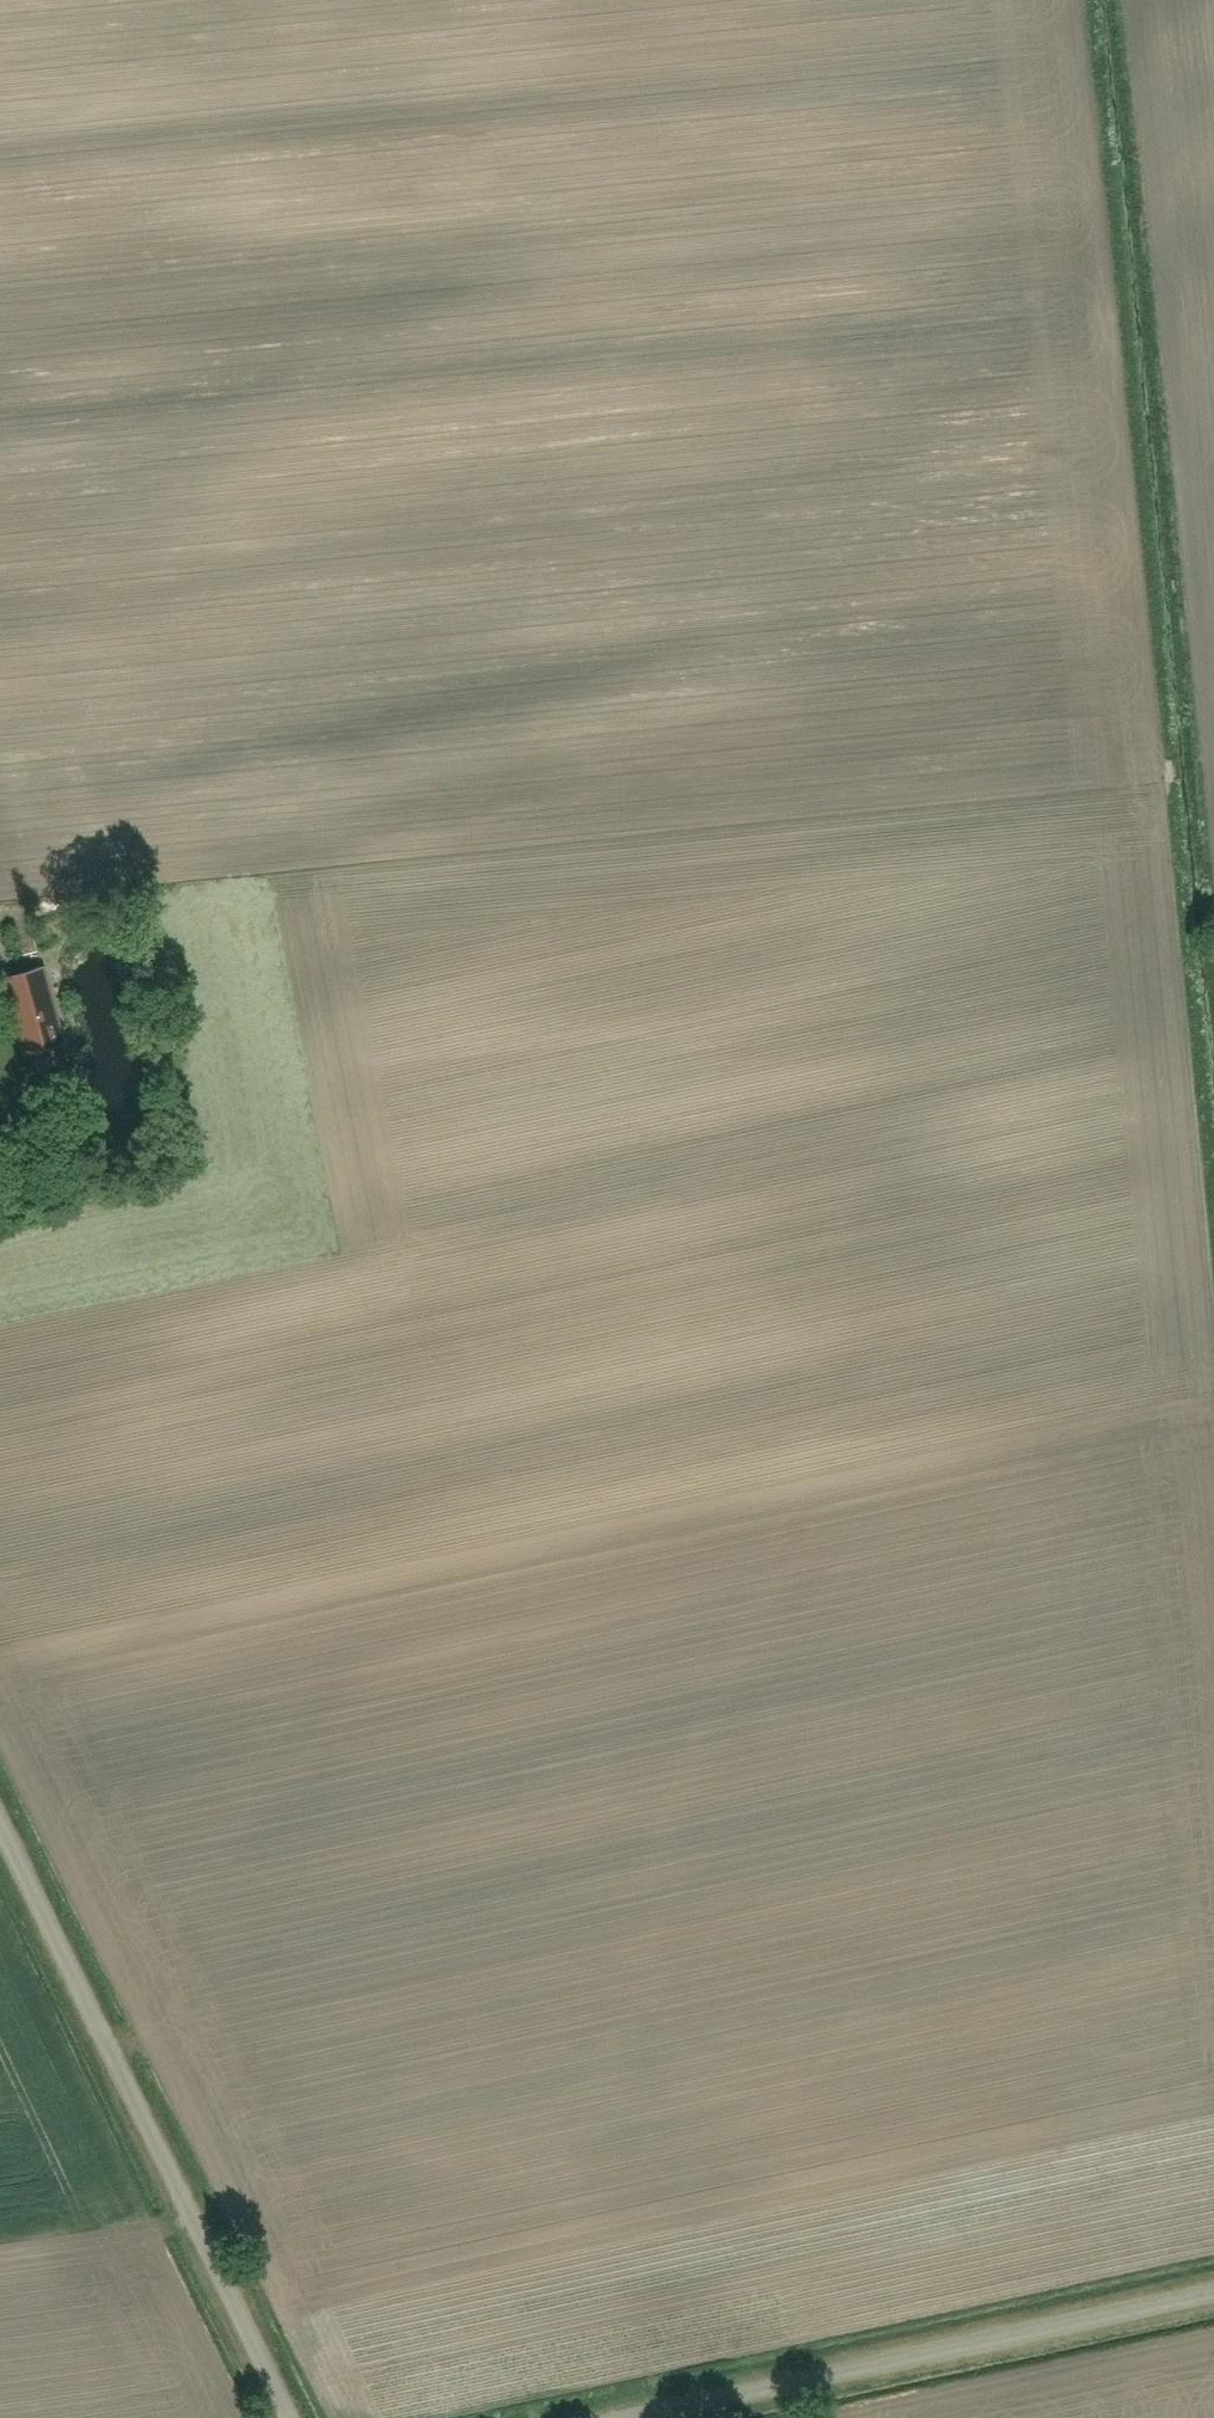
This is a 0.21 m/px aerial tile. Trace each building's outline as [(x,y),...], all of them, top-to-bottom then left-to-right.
[(52,977),(7,988),(25,1060),(70,1049),(52,977)]
